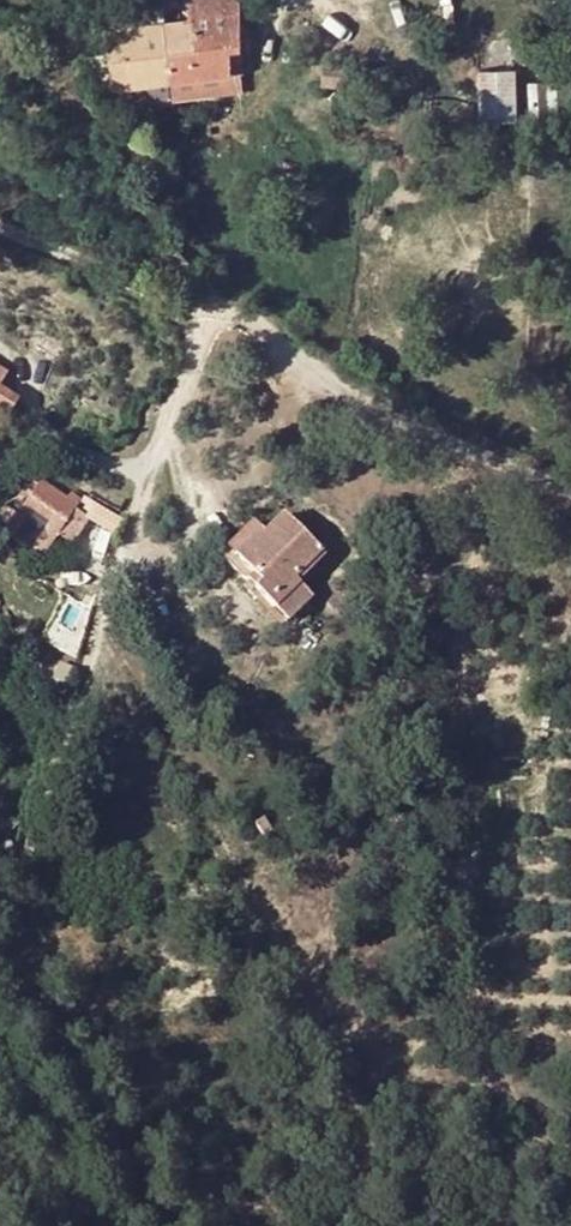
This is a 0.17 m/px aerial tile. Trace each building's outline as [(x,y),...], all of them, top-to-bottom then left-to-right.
[(162,23),(160,0),(127,0),(127,5),(144,8),(144,24),(162,23)] [(187,21),(162,23),(171,77),(227,73),(226,49),(239,48),(237,0),(187,0),(187,21)] [(106,49),(84,54),(93,96),(118,95),(118,106),(168,103),(162,23),(144,24),(144,8),(127,5),(98,7),(106,49)] [(227,73),(239,72),(239,48),(226,49),(227,73)] [(321,59),(318,84),(343,86),(344,61),(321,59)] [(514,114),(513,65),(474,66),(475,116),(514,114)] [(227,73),(171,77),(175,95),(239,88),(239,72),(227,73)] [(525,81),(527,114),(564,113),(562,81),(525,81)] [(18,401),(0,390),(0,428),(18,401)] [(53,537),(79,496),(63,487),(59,495),(37,482),(16,514),(53,537)] [(243,578),(285,620),(308,595),(291,579),(320,550),(279,510),(260,529),(249,519),(223,546),(249,571),(243,578)] [(5,820),(11,826),(18,821),(12,814),(5,820)]
